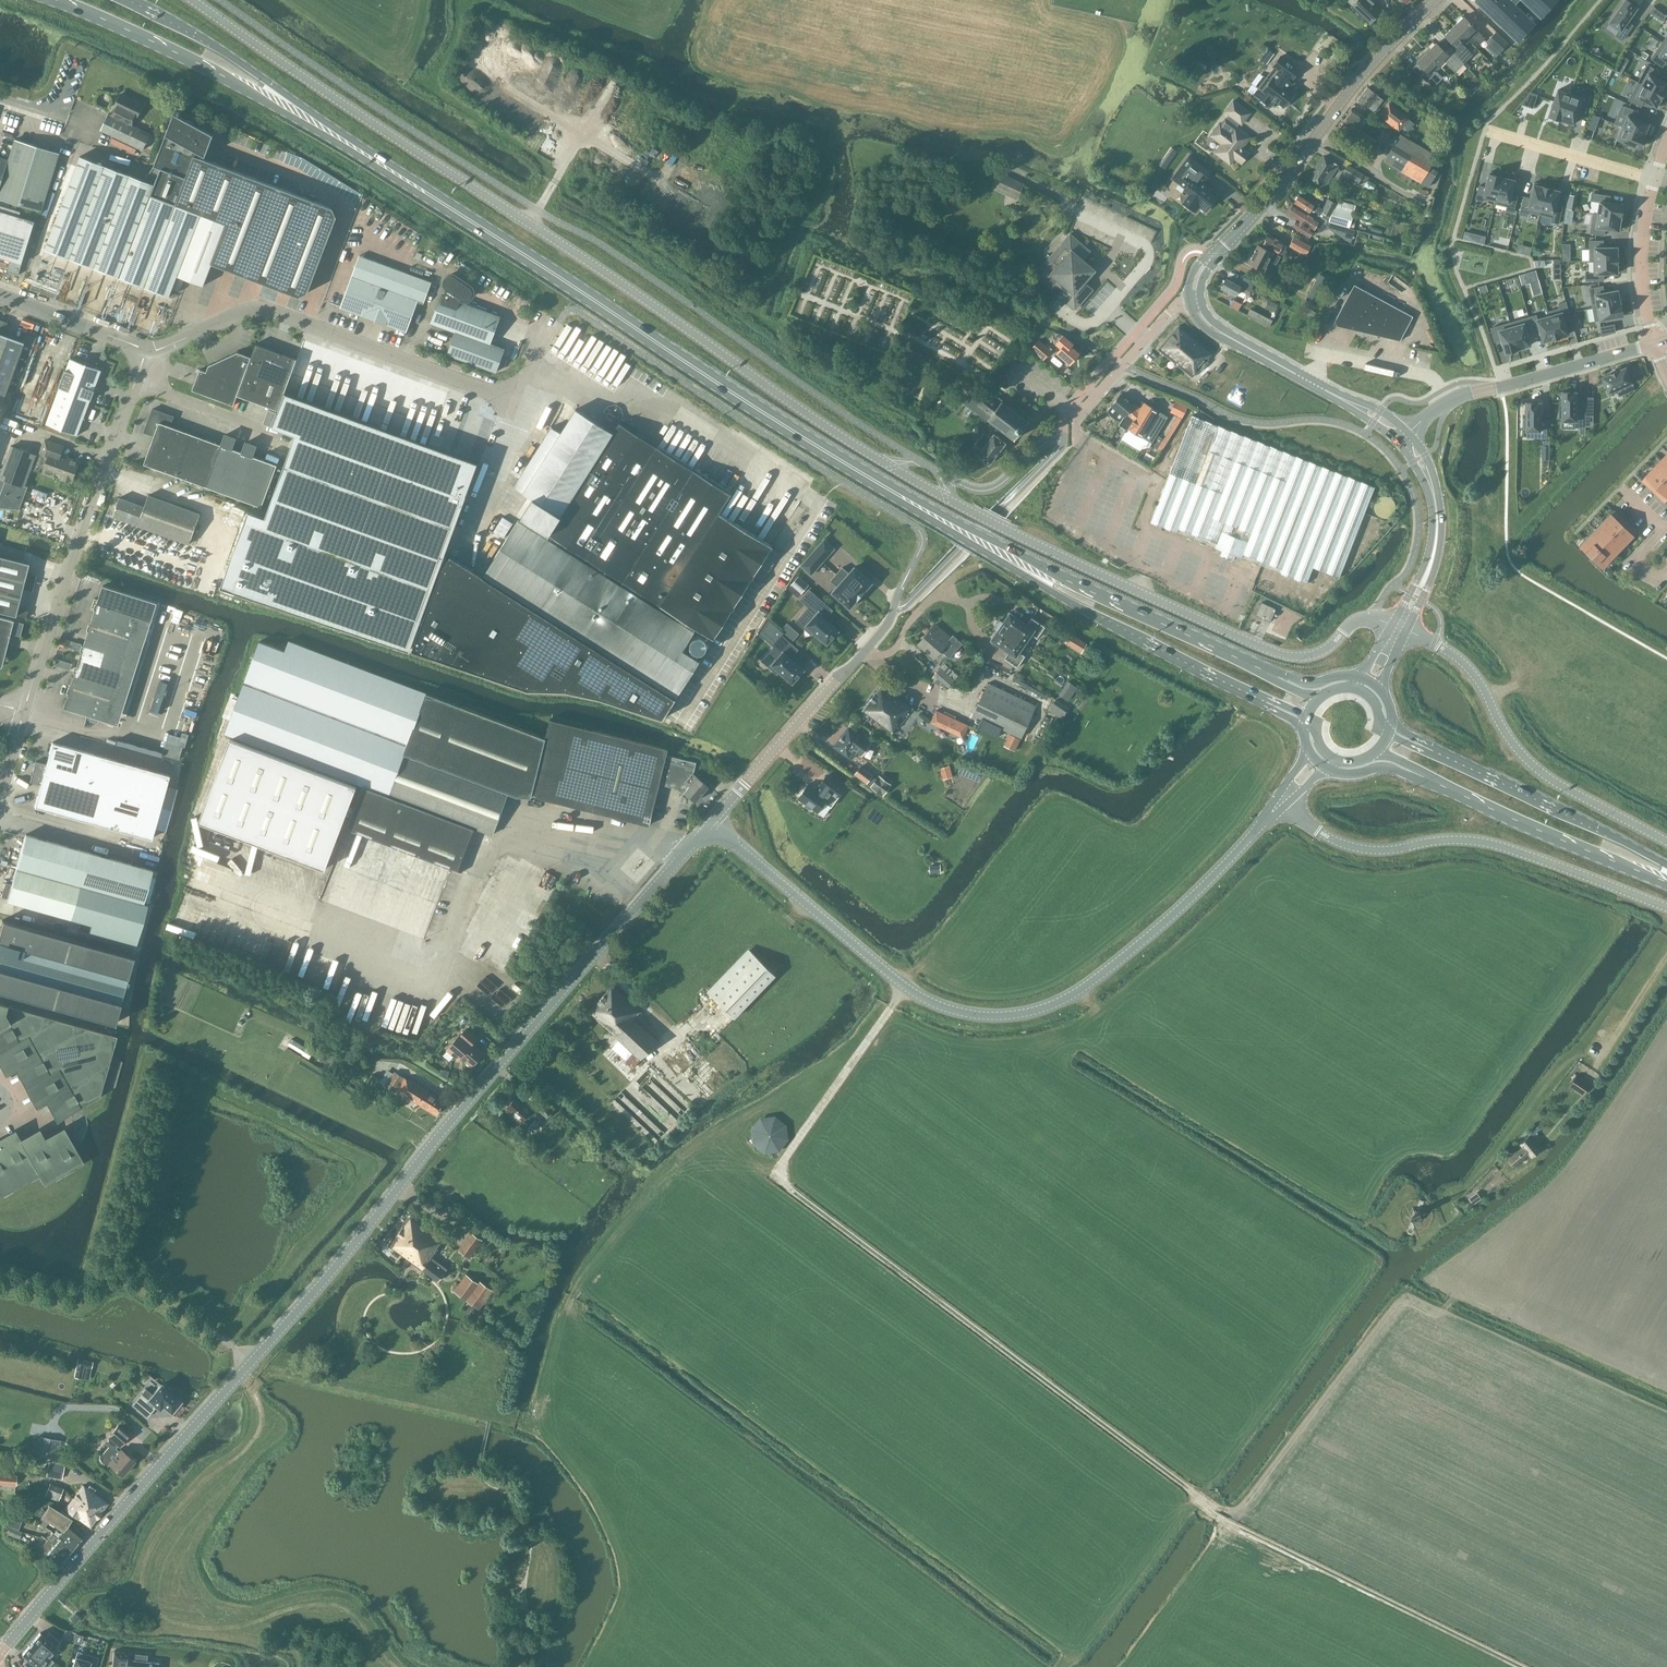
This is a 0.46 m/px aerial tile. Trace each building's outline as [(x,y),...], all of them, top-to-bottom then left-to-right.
[(1353,7),(1370,24),(1381,12),(1372,3),(1375,0),(1360,0),(1353,7)] [(1476,0),(1499,22),(1515,37),(1522,30),(1525,32),(1533,23),(1515,5),(1514,4),(1517,1),(1516,0),(1476,0)] [(1538,13),(1545,5),(1548,8),(1548,7),(1555,0),(1524,0),(1538,13)] [(1629,19),(1630,18),(1631,16),(1631,17),(1631,16),(1637,8),(1633,4),(1627,0),(1625,0),(1609,23),(1620,30),(1616,36),(1622,40),(1633,25),(1627,21),(1629,19)] [(1654,6),(1650,12),(1662,21),(1666,15),(1654,6)] [(1485,38),(1475,27),(1464,16),(1454,25),(1466,37),(1473,44),(1477,40),(1480,43),(1485,38)] [(1465,62),(1473,53),(1462,42),(1466,37),(1454,25),(1445,35),(1454,43),(1450,47),(1465,62)] [(1496,32),(1487,41),(1489,43),(1500,53),(1509,44),(1496,32)] [(1444,59),(1456,71),(1465,62),(1450,47),(1446,51),(1436,41),(1426,52),(1439,64),(1444,59)] [(1663,42),(1651,59),(1663,66),(1666,61),(1666,45),(1663,42)] [(1439,64),(1427,52),(1417,62),(1425,70),(1421,74),(1434,87),(1443,78),(1434,70),(1439,64)] [(1281,56),(1273,67),(1274,67),(1267,77),(1264,75),(1256,86),(1258,88),(1263,91),(1263,92),(1265,93),(1261,100),(1269,106),(1273,99),(1284,107),(1294,93),(1286,87),(1285,86),(1289,80),(1291,80),(1299,70),(1281,56)] [(1618,65),(1615,70),(1621,73),(1624,68),(1618,65)] [(1661,80),(1659,79),(1659,78),(1658,79),(1656,77),(1660,72),(1647,65),(1638,83),(1663,96),(1665,92),(1664,92),(1665,90),(1666,91),(1666,83),(1662,80),(1661,80)] [(1646,102),(1647,102),(1649,103),(1649,104),(1649,103),(1658,108),(1662,102),(1660,101),(1660,99),(1661,100),(1663,96),(1638,83),(1629,100),(1641,107),(1644,101),(1646,102)] [(1367,87),(1358,99),(1375,111),(1384,99),(1367,87)] [(1561,120),(1570,94),(1558,90),(1553,103),(1553,104),(1552,106),(1549,116),(1561,120)] [(1464,91),(1459,96),(1464,100),(1468,96),(1464,91)] [(1530,92),(1521,104),(1533,108),(1537,95),(1530,92)] [(122,94),(114,108),(116,109),(113,116),(109,114),(101,131),(143,150),(151,134),(133,126),(144,104),(122,94)] [(1583,96),(1583,98),(1570,94),(1561,120),(1574,124),(1577,115),(1577,114),(1578,112),(1579,109),(1585,112),(1590,99),(1583,96)] [(1215,153),(1230,164),(1234,158),(1241,163),(1249,153),(1241,148),(1243,145),(1244,145),(1250,137),(1235,127),(1239,122),(1242,124),(1250,113),(1233,101),(1225,112),(1231,116),(1227,120),(1225,119),(1222,124),(1220,123),(1210,135),(1219,141),(1221,141),(1223,143),(1215,153)] [(1400,130),(1401,129),(1408,119),(1404,116),(1390,104),(1381,116),(1396,127),(1400,130)] [(1622,105),(1614,123),(1622,127),(1644,136),(1645,132),(1647,133),(1651,124),(1642,121),(1642,120),(1641,120),(1639,119),(1638,119),(1636,118),(1639,112),(1626,107),(1622,105)] [(1351,109),(1344,120),(1361,131),(1368,120),(1351,109)] [(152,195),(202,214),(226,223),(211,263),(202,285),(205,286),(213,265),(216,265),(299,297),(308,293),(336,218),(332,209),(202,159),(203,156),(205,157),(214,133),(174,113),(153,166),(145,180),(156,184),(152,195)] [(1599,117),(1592,115),(1588,128),(1595,130),(1599,117)] [(1415,123),(1410,119),(1403,128),(1408,132),(1415,123)] [(1378,141),(1361,131),(1344,120),(1338,130),(1372,151),(1378,141)] [(1622,127),(1617,139),(1628,143),(1628,144),(1629,144),(1631,145),(1632,145),(1639,148),(1644,136),(1622,127)] [(1380,129),(1380,137),(1388,137),(1388,129),(1380,129)] [(1399,135),(1394,146),(1430,167),(1437,155),(1400,134),(1399,135)] [(43,212),(61,153),(15,139),(9,159),(0,157),(0,199),(43,212)] [(1436,171),(1430,167),(1394,146),(1385,161),(1429,188),(1438,172),(1436,171)] [(1165,161),(1170,164),(1176,156),(1171,153),(1165,161)] [(1186,188),(1183,191),(1190,196),(1185,203),(1196,212),(1200,206),(1207,211),(1218,196),(1205,187),(1207,184),(1204,182),(1212,172),(1202,164),(1190,155),(1173,178),(1186,188)] [(202,285),(211,263),(226,223),(202,214),(152,195),(156,184),(145,180),(80,156),(45,249),(170,297),(178,275),(202,285)] [(1309,179),(1324,188),(1339,165),(1324,156),(1309,179)] [(1164,172),(1170,164),(1165,161),(1159,169),(1164,172)] [(1364,174),(1348,164),(1342,173),(1358,183),(1360,179),(1364,174)] [(1484,196),(1496,199),(1502,177),(1501,177),(1502,176),(1500,176),(1501,174),(1491,171),(1491,174),(1489,173),(1487,181),(1487,182),(1487,184),(1486,184),(1486,185),(1486,187),(1479,186),(1476,199),(1483,201),(1484,196)] [(1004,174),(996,190),(1017,199),(1025,183),(1004,174)] [(1505,178),(1502,177),(1496,199),(1495,203),(1507,207),(1506,211),(1513,213),(1518,195),(1511,193),(1512,191),(1512,190),(1512,188),(1513,188),(1515,178),(1506,176),(1505,178)] [(1540,215),(1547,187),(1543,186),(1542,187),(1541,186),(1541,184),(1535,182),(1532,192),(1532,193),(1532,195),(1531,195),(1531,196),(1531,198),(1524,197),(1520,214),(1527,216),(1528,212),(1540,215)] [(1163,194),(1172,195),(1173,187),(1164,186),(1163,194)] [(1547,187),(1540,215),(1552,218),(1551,222),(1558,224),(1563,206),(1556,204),(1557,202),(1557,201),(1557,199),(1558,199),(1558,198),(1559,191),(1551,189),(1551,188),(1547,187)] [(1600,202),(1598,214),(1621,218),(1621,217),(1623,205),(1615,204),(1615,203),(1614,203),(1614,204),(1612,203),(1611,203),(1609,203),(1610,196),(1592,193),(1591,201),(1600,202)] [(1300,195),(1294,204),(1325,223),(1326,222),(1327,221),(1331,214),(1335,207),(1337,203),(1328,199),(1323,209),(1300,195)] [(1568,195),(1566,209),(1574,210),(1576,196),(1568,195)] [(1337,203),(1335,207),(1354,213),(1356,206),(1338,201),(1337,203)] [(1294,204),(1288,213),(1298,219),(1293,226),(1309,236),(1312,230),(1313,229),(1314,229),(1315,230),(1316,230),(1317,230),(1318,230),(1319,230),(1320,230),(1320,229),(1321,229),(1322,229),(1322,228),(1323,228),(1324,228),(1324,227),(1325,227),(1325,226),(1326,226),(1326,225),(1325,224),(1294,204)] [(1331,214),(1327,221),(1338,224),(1349,227),(1350,227),(1354,213),(1335,207),(1331,214)] [(0,211),(0,257),(11,260),(7,272),(19,275),(35,221),(0,211)] [(1619,231),(1621,218),(1598,214),(1594,213),(1590,233),(1604,235),(1605,229),(1607,229),(1608,229),(1610,229),(1610,230),(1611,230),(1619,231)] [(1325,224),(1326,225),(1327,226),(1338,233),(1352,237),(1354,230),(1326,222),(1325,223),(1325,224)] [(1373,232),(1381,232),(1381,224),(1373,225),(1373,232)] [(1465,231),(1463,239),(1472,241),(1474,234),(1465,231)] [(1380,243),(1382,236),(1370,233),(1368,239),(1380,243)] [(1095,270),(1083,260),(1090,252),(1070,234),(1035,274),(1075,309),(1093,289),(1085,282),(1095,270)] [(1267,234),(1262,244),(1284,255),(1287,251),(1281,248),(1284,242),(1267,234)] [(1289,247),(1306,255),(1311,245),(1293,237),(1289,247)] [(1590,261),(1594,261),(1618,260),(1618,256),(1617,256),(1617,247),(1609,247),(1606,247),(1603,247),(1603,241),(1589,241),(1590,261)] [(1268,261),(1275,265),(1279,257),(1258,245),(1249,263),(1263,271),(1268,261)] [(432,282),(395,269),(360,256),(341,308),(407,332),(415,310),(421,312),(432,282)] [(1618,265),(1618,260),(1594,261),(1594,273),(1586,273),(1586,281),(1604,280),(1604,274),(1606,274),(1607,274),(1607,273),(1609,273),(1609,274),(1610,274),(1617,273),(1617,265),(1618,265)] [(1536,270),(1519,275),(1522,285),(1530,283),(1538,280),(1536,270)] [(1320,274),(1309,295),(1317,300),(1329,278),(1320,274)] [(442,295),(431,323),(456,332),(448,355),(496,372),(505,349),(490,344),(500,317),(460,302),(461,299),(463,300),(466,300),(468,299),(470,298),(472,296),(472,294),(473,292),(472,290),(471,288),(470,286),(455,276),(453,275),(451,275),(448,275),(446,277),(445,278),(443,281),(443,283),(444,285),(445,287),(446,289),(444,296),(442,295)] [(1399,293),(1406,296),(1411,285),(1391,275),(1387,283),(1401,289),(1399,293)] [(1228,279),(1223,288),(1225,288),(1224,290),(1224,292),(1228,294),(1230,293),(1231,291),(1238,295),(1240,291),(1249,296),(1253,289),(1256,283),(1245,277),(1241,285),(1228,279)] [(1413,316),(1354,284),(1353,284),(1354,285),(1337,317),(1358,328),(1359,327),(1363,329),(1367,331),(1372,332),(1376,333),(1376,334),(1399,339),(1399,340),(1400,340),(1413,316)] [(1485,285),(1479,287),(1481,293),(1487,291),(1485,285)] [(1603,286),(1589,288),(1593,308),(1620,303),(1618,290),(1610,292),(1610,291),(1609,291),(1609,292),(1607,292),(1606,292),(1604,293),(1603,286)] [(1317,300),(1309,295),(1308,295),(1304,303),(1314,308),(1318,300),(1317,300)] [(1275,310),(1279,303),(1272,300),(1268,307),(1275,310)] [(1548,312),(1549,316),(1556,338),(1560,337),(1568,334),(1566,327),(1566,326),(1565,324),(1565,323),(1564,321),(1571,319),(1566,302),(1559,304),(1560,308),(1548,312)] [(1593,308),(1586,309),(1588,322),(1595,321),(1611,318),(1612,318),(1614,317),(1614,318),(1615,318),(1615,317),(1623,316),(1621,304),(1620,304),(1620,303),(1593,308)] [(1578,314),(1571,315),(1573,324),(1578,323),(1579,321),(1578,314)] [(1549,316),(1537,319),(1536,315),(1529,317),(1533,330),(1539,328),(1540,331),(1541,334),(1540,334),(1541,334),(1543,342),(1551,339),(1551,340),(1556,338),(1549,316)] [(1533,330),(1529,317),(1510,323),(1518,349),(1530,345),(1528,338),(1528,337),(1527,335),(1527,334),(1526,332),(1533,330)] [(26,342),(4,334),(8,324),(0,321),(0,412),(26,342)] [(1518,349),(1510,323),(1491,328),(1495,341),(1501,339),(1502,342),(1503,344),(1502,345),(1503,345),(1505,353),(1517,350),(1517,349),(1518,349)] [(1614,324),(1601,327),(1603,335),(1616,332),(1614,324)] [(1209,359),(1208,359),(1213,353),(1180,325),(1159,349),(1182,368),(1193,378),(1209,359)] [(1424,343),(1433,343),(1432,328),(1423,329),(1424,343)] [(1061,348),(1057,353),(1070,364),(1079,354),(1071,346),(1073,344),(1063,335),(1056,343),(1061,348)] [(1032,350),(1043,360),(1051,351),(1039,340),(1031,349),(1032,350)] [(194,385),(192,390),(234,406),(237,396),(278,411),(297,359),(256,344),(251,357),(247,356),(238,352),(209,366),(206,372),(200,369),(194,385)] [(335,355),(346,357),(348,347),(337,344),(335,355)] [(342,372),(345,360),(335,357),(332,369),(342,372)] [(78,435),(96,386),(97,386),(98,385),(96,384),(102,370),(86,364),(87,363),(85,362),(85,364),(71,359),(47,423),(78,435)] [(1613,373),(1612,372),(1612,373),(1610,374),(1602,377),(1609,392),(1632,382),(1631,381),(1633,380),(1630,372),(1627,373),(1625,367),(1617,371),(1615,371),(1615,372),(1613,373)] [(989,419),(1015,439),(1028,421),(993,395),(990,399),(985,395),(974,387),(963,402),(974,410),(987,421),(989,419)] [(410,650),(479,462),(285,391),(273,426),(295,434),(265,517),(249,510),(221,586),(410,650)] [(1576,405),(1576,403),(1577,403),(1577,402),(1576,402),(1576,392),(1571,392),(1562,392),(1562,409),(1560,409),(1560,418),(1562,418),(1562,420),(1575,421),(1575,427),(1583,427),(1583,409),(1576,409),(1576,406),(1577,406),(1577,405),(1576,405)] [(1133,407),(1134,405),(1121,394),(1111,405),(1112,406),(1108,411),(1110,416),(1115,420),(1120,422),(1119,425),(1127,430),(1122,440),(1139,450),(1145,439),(1152,443),(1168,417),(1144,403),(1141,408),(1139,412),(1133,407)] [(1178,401),(1176,401),(1170,412),(1183,418),(1188,406),(1178,401)] [(1540,414),(1540,413),(1540,403),(1535,403),(1535,402),(1526,402),(1526,404),(1524,404),(1524,415),(1526,415),(1526,431),(1539,431),(1539,438),(1547,438),(1547,420),(1540,420),(1540,416),(1540,414)] [(272,426),(277,411),(269,408),(263,423),(272,426)] [(154,436),(144,464),(262,507),(278,465),(253,456),(257,446),(247,442),(243,452),(232,449),(236,438),(226,434),(222,445),(170,426),(174,416),(153,409),(145,432),(154,436)] [(581,484),(613,433),(576,409),(561,433),(551,427),(513,489),(531,501),(520,519),(548,537),(549,535),(581,484)] [(1375,485),(1349,475),(1192,415),(1151,521),(1178,532),(1180,527),(1217,542),(1216,547),(1222,549),(1221,554),(1227,557),(1234,559),(1236,554),(1243,557),(1244,553),(1282,568),(1281,572),(1308,582),(1313,567),(1340,577),(1375,485)] [(581,484),(549,535),(661,606),(714,639),(773,546),(719,513),(731,494),(694,471),(634,433),(637,429),(622,419),(619,424),(613,433),(581,484)] [(989,464),(996,455),(1006,443),(994,434),(991,437),(985,432),(981,438),(980,438),(971,449),(978,455),(989,464)] [(1448,442),(1449,436),(1439,433),(1437,439),(1448,442)] [(72,482),(79,462),(61,456),(64,447),(46,440),(35,471),(44,474),(45,472),(53,475),(55,470),(64,474),(62,479),(72,482)] [(0,477),(0,478),(25,487),(26,485),(37,456),(11,446),(3,468),(0,477)] [(522,470),(529,454),(523,451),(515,467),(522,470)] [(1666,478),(1666,465),(1662,460),(1654,468),(1666,479),(1666,478)] [(1666,479),(1654,468),(1646,476),(1646,477),(1649,479),(1651,481),(1653,483),(1655,485),(1658,487),(1666,479)] [(25,487),(0,478),(0,507),(18,508),(18,510),(19,510),(28,486),(26,485),(25,487)] [(1660,490),(1662,492),(1664,494),(1666,496),(1666,480),(1666,479),(1658,487),(1660,490)] [(120,498),(113,516),(189,544),(200,514),(149,495),(145,507),(120,498)] [(237,533),(243,514),(230,510),(224,530),(237,533)] [(1611,513),(1603,521),(1614,533),(1622,524),(1620,522),(1617,519),(1614,516),(1611,513)] [(548,537),(520,519),(518,522),(483,577),(482,578),(676,700),(699,662),(682,651),(695,630),(548,537)] [(1614,533),(1603,521),(1595,529),(1607,541),(1614,533)] [(1614,533),(1626,544),(1634,536),(1634,535),(1631,532),(1628,530),(1625,527),(1622,524),(1614,533)] [(1607,541),(1595,529),(1587,537),(1599,549),(1607,541)] [(1618,552),(1626,544),(1614,533),(1607,541),(1618,552)] [(1599,549),(1587,537),(1579,546),(1591,557),(1599,549)] [(834,548),(824,540),(813,553),(823,562),(834,548)] [(1611,560),(1618,552),(1607,541),(1599,549),(1611,560)] [(1603,568),(1611,560),(1599,549),(1591,557),(1603,568)] [(813,553),(802,565),(801,566),(811,575),(823,562),(813,553)] [(26,618),(28,611),(17,608),(22,588),(33,591),(36,576),(26,573),(28,563),(0,556),(0,612),(26,618)] [(676,700),(482,578),(483,577),(464,565),(453,558),(450,556),(442,568),(412,650),(528,690),(566,691),(600,698),(663,719),(676,700)] [(1256,574),(1258,564),(1251,562),(1248,572),(1256,574)] [(842,567),(837,574),(861,595),(872,582),(854,567),(849,573),(842,567)] [(850,608),(861,595),(837,574),(831,580),(837,586),(832,592),(850,608)] [(801,593),(809,585),(799,576),(791,585),(801,593)] [(133,638),(145,642),(152,620),(158,603),(103,585),(99,599),(95,598),(94,602),(92,608),(96,609),(91,624),(89,624),(88,630),(89,630),(84,645),(83,644),(81,650),(82,651),(78,666),(76,665),(74,671),(76,672),(71,686),(70,686),(68,692),(69,692),(64,708),(87,715),(107,721),(133,638)] [(814,632),(827,643),(839,630),(825,618),(832,610),(816,596),(807,605),(816,613),(804,628),(812,634),(814,632)] [(1261,601),(1255,614),(1270,621),(1276,608),(1261,601)] [(1000,620),(997,623),(1026,642),(1032,634),(1037,638),(1046,626),(1032,617),(1027,624),(1010,612),(1003,622),(1000,620)] [(1,666),(10,634),(20,637),(23,624),(0,618),(0,667),(1,666)] [(779,629),(769,620),(761,631),(765,635),(766,633),(771,637),(779,629)] [(991,639),(1008,651),(1003,658),(1017,668),(1025,656),(1019,652),(1026,642),(997,623),(994,627),(998,630),(991,639)] [(935,657),(944,647),(951,653),(958,646),(950,639),(952,638),(936,624),(919,643),(935,657)] [(1071,634),(1066,643),(1071,646),(1076,638),(1071,634)] [(780,671),(793,683),(804,670),(791,658),(798,649),(781,635),(773,645),(782,653),(770,667),(777,674),(780,671)] [(1581,648),(1585,641),(1573,635),(1569,642),(1581,648)] [(427,692),(289,640),(285,650),(260,641),(225,733),(363,786),(363,787),(478,831),(491,835),(495,826),(500,814),(508,793),(516,796),(531,797),(533,791),(546,738),(427,693),(427,692)] [(934,675),(942,681),(948,687),(955,680),(941,668),(941,667),(934,675)] [(938,685),(942,681),(934,675),(931,679),(938,685)] [(919,678),(918,686),(929,688),(931,681),(919,678)] [(973,715),(1022,738),(1033,713),(1037,705),(988,683),(987,686),(984,690),(973,715)] [(1061,691),(1067,694),(1072,686),(1066,683),(1061,691)] [(882,685),(863,711),(892,732),(897,725),(900,727),(913,709),(882,685)] [(1056,700),(1049,710),(1062,718),(1069,708),(1056,700)] [(936,710),(931,722),(963,737),(968,725),(961,722),(954,719),(944,713),(936,710)] [(550,720),(546,738),(533,791),(540,798),(649,826),(660,783),(680,788),(696,802),(709,787),(694,774),(696,763),(666,755),(668,749),(550,720)] [(870,744),(848,728),(834,746),(849,757),(855,749),(856,747),(863,753),(870,744)] [(1005,746),(1015,751),(1020,740),(1010,735),(1005,746)] [(346,815),(351,817),(355,808),(349,806),(357,786),(231,738),(199,821),(325,869),(346,815)] [(151,839),(169,775),(52,742),(46,764),(36,761),(30,782),(41,785),(34,806),(151,839)] [(1252,758),(1256,765),(1261,763),(1258,756),(1252,758)] [(949,764),(942,765),(946,778),(952,776),(949,764)] [(872,775),(865,769),(861,766),(855,774),(867,783),(872,775)] [(1657,787),(1663,777),(1657,773),(1651,783),(1657,787)] [(798,798),(806,804),(805,805),(811,809),(812,808),(818,812),(825,802),(831,807),(838,797),(838,798),(845,789),(826,776),(816,790),(808,784),(798,798)] [(873,784),(871,786),(874,789),(878,791),(883,795),(891,785),(886,781),(882,778),(879,776),(877,779),(873,784)] [(951,780),(944,790),(959,799),(965,789),(951,780)] [(463,872),(478,831),(363,787),(355,808),(351,817),(347,828),(450,867),(463,872)] [(26,835),(25,837),(17,867),(80,884),(144,902),(152,870),(26,835)] [(940,865),(931,865),(932,873),(941,873),(940,865)] [(144,902),(80,884),(17,867),(15,872),(7,901),(71,918),(90,923),(87,932),(134,945),(145,905),(143,904),(144,902)] [(577,897),(581,886),(568,881),(563,891),(577,897)] [(2,920),(0,929),(0,942),(127,977),(133,956),(2,920)] [(496,952),(507,956),(511,944),(500,941),(496,952)] [(734,1018),(776,975),(750,950),(709,993),(734,1018)] [(120,1003),(0,969),(0,992),(115,1024),(120,1003)] [(637,1075),(610,1104),(655,1146),(691,1107),(647,1065),(646,1066),(640,1060),(656,1043),(632,1020),(639,1012),(612,987),(587,1013),(618,1041),(610,1049),(637,1075)] [(87,1028),(0,1003),(0,1054),(9,1071),(8,1072),(8,1073),(20,1067),(30,1084),(28,1085),(29,1087),(30,1086),(40,1103),(39,1104),(39,1106),(51,1099),(60,1117),(59,1118),(59,1119),(100,1097),(117,1036),(87,1028)] [(479,1040),(468,1030),(461,1038),(460,1037),(448,1050),(460,1061),(462,1058),(473,1067),(485,1053),(475,1044),(479,1040)] [(691,1066),(713,1091),(745,1061),(722,1037),(691,1066)] [(684,1038),(666,1052),(680,1071),(699,1056),(684,1038)] [(293,1048),(303,1054),(307,1047),(297,1042),(293,1048)] [(307,1047),(303,1054),(302,1055),(309,1059),(314,1051),(307,1047)] [(394,1073),(387,1070),(380,1082),(386,1086),(418,1105),(419,1103),(436,1114),(443,1101),(426,1091),(427,1089),(410,1079),(409,1081),(394,1073)] [(1583,1095),(1590,1084),(1576,1075),(1569,1086),(1583,1095)] [(521,1123),(527,1129),(539,1115),(533,1110),(533,1109),(519,1097),(516,1100),(515,1098),(514,1100),(512,1098),(507,1103),(509,1105),(508,1106),(509,1107),(506,1110),(520,1123),(521,1123)] [(545,1105),(552,1111),(556,1108),(549,1101),(545,1105)] [(545,1105),(540,1110),(548,1118),(553,1112),(552,1111),(545,1105)] [(760,1118),(751,1129),(753,1144),(765,1153),(780,1151),(789,1140),(787,1125),(775,1116),(760,1118)] [(0,1195),(2,1194),(1,1194),(38,1173),(44,1183),(45,1183),(45,1182),(81,1162),(82,1162),(83,1161),(65,1129),(64,1130),(65,1132),(47,1142),(41,1131),(40,1131),(41,1133),(23,1143),(16,1132),(15,1132),(16,1134),(0,1143),(0,1194),(0,1195)] [(1529,1136),(1519,1144),(1521,1146),(1506,1159),(1513,1168),(1529,1155),(1533,1158),(1541,1150),(1529,1136)] [(1477,1192),(1468,1198),(1473,1204),(1481,1198),(1477,1192)] [(1410,1218),(1421,1223),(1425,1213),(1415,1208),(1410,1218)] [(442,1239),(411,1217),(390,1246),(438,1281),(448,1268),(432,1257),(437,1251),(435,1249),(442,1239)] [(483,1240),(471,1232),(458,1250),(470,1258),(483,1240)] [(466,1275),(454,1291),(479,1310),(493,1291),(480,1282),(479,1284),(466,1275)] [(84,1366),(91,1368),(93,1361),(78,1359),(77,1365),(76,1369),(83,1371),(84,1366)] [(161,1384),(153,1394),(146,1388),(132,1405),(147,1417),(157,1406),(160,1409),(163,1405),(171,1412),(181,1401),(170,1391),(171,1390),(163,1383),(162,1385),(161,1384)] [(100,1457),(100,1459),(100,1460),(102,1462),(107,1466),(109,1464),(122,1475),(134,1460),(123,1451),(121,1453),(115,1447),(117,1444),(119,1446),(129,1435),(118,1425),(108,1437),(104,1442),(108,1446),(101,1454),(100,1457)] [(40,1436),(37,1454),(58,1458),(61,1441),(40,1436)] [(49,1461),(48,1467),(64,1470),(65,1464),(49,1461)] [(16,1485),(17,1475),(0,1473),(0,1484),(16,1485)] [(58,1501),(59,1498),(63,1488),(51,1483),(45,1496),(58,1501)] [(88,1488),(84,1485),(82,1485),(65,1509),(88,1526),(90,1527),(108,1502),(94,1492),(96,1489),(90,1485),(88,1488)] [(53,1532),(57,1535),(73,1548),(81,1538),(66,1525),(70,1519),(49,1505),(42,1517),(38,1522),(45,1527),(49,1521),(57,1526),(55,1529),(53,1532)] [(22,1521),(11,1517),(7,1525),(19,1529),(22,1521)] [(16,1529),(10,1526),(7,1534),(20,1539),(23,1532),(16,1529)] [(34,1539),(41,1542),(46,1531),(39,1528),(34,1539)] [(52,1534),(47,1540),(66,1556),(73,1548),(57,1535),(56,1537),(52,1534)] [(95,1535),(80,1550),(84,1553),(99,1539),(95,1535)] [(59,1563),(66,1556),(47,1540),(41,1547),(59,1563)] [(76,1622),(80,1617),(76,1614),(72,1619),(76,1622)] [(39,1634),(34,1641),(33,1640),(33,1641),(31,1643),(48,1657),(56,1648),(57,1647),(56,1646),(59,1642),(60,1641),(60,1640),(50,1633),(49,1632),(49,1633),(45,1637),(41,1634),(40,1633),(39,1634)] [(53,1660),(48,1657),(31,1643),(29,1646),(29,1645),(29,1646),(23,1653),(23,1654),(23,1655),(24,1655),(28,1658),(24,1662),(23,1663),(24,1664),(28,1666),(49,1666),(53,1662),(54,1661),(53,1660)] [(98,1657),(77,1651),(73,1666),(96,1666),(98,1657)] [(131,1659),(132,1653),(114,1651),(112,1666),(157,1666),(158,1662),(131,1659)]
